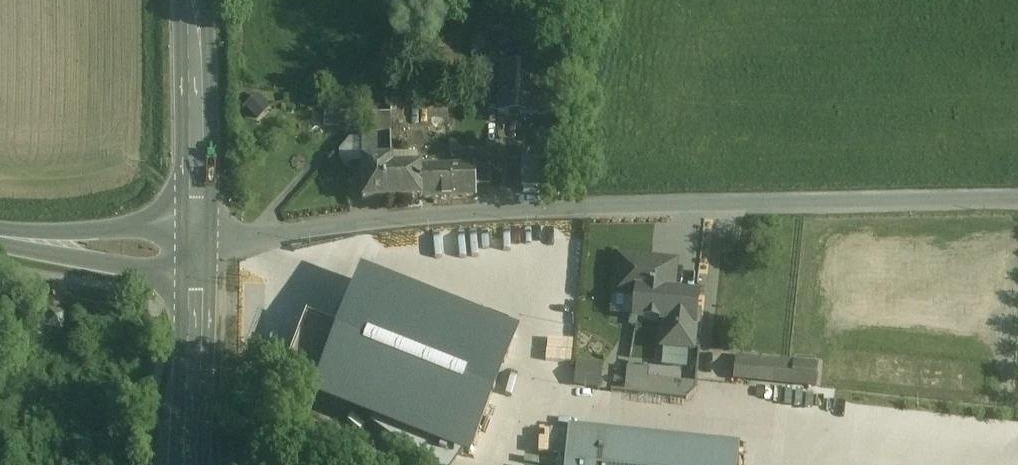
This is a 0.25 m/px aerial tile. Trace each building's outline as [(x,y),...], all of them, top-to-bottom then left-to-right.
[(523,27),(486,24),(485,35),(522,38),(523,27)] [(551,45),(522,44),(521,66),(522,66),(538,66),(550,67),(551,45)] [(521,66),(501,66),(499,113),(536,114),(538,66),(522,66),(521,66)] [(548,115),(550,67),(538,66),(536,114),(548,115)] [(260,118),(272,107),(260,94),(248,105),(260,118)] [(392,135),(361,136),(363,202),(385,201),(386,200),(387,200),(385,160),(392,159),(392,135)] [(476,165),(393,168),(392,159),(385,160),(387,200),(422,199),(477,197),(476,185),(476,165)] [(490,185),(490,165),(476,165),(476,185),(490,185)] [(676,264),(619,258),(616,292),(638,294),(636,318),(664,321),(670,322),(672,295),(676,264)] [(519,337),(363,274),(314,398),(470,460),(519,337)] [(638,294),(616,292),(614,316),(636,318),(638,294)] [(697,297),(672,295),(670,322),(694,324),(697,297)] [(670,322),(664,321),(661,350),(692,353),(694,324),(670,322)] [(818,367),(739,358),(736,379),(816,387),(818,367)] [(592,370),(577,368),(576,385),(600,387),(601,380),(591,379),(592,370)] [(591,379),(601,380),(601,371),(592,370),(591,379)] [(571,432),(568,464),(734,464),(736,448),(571,432)]
